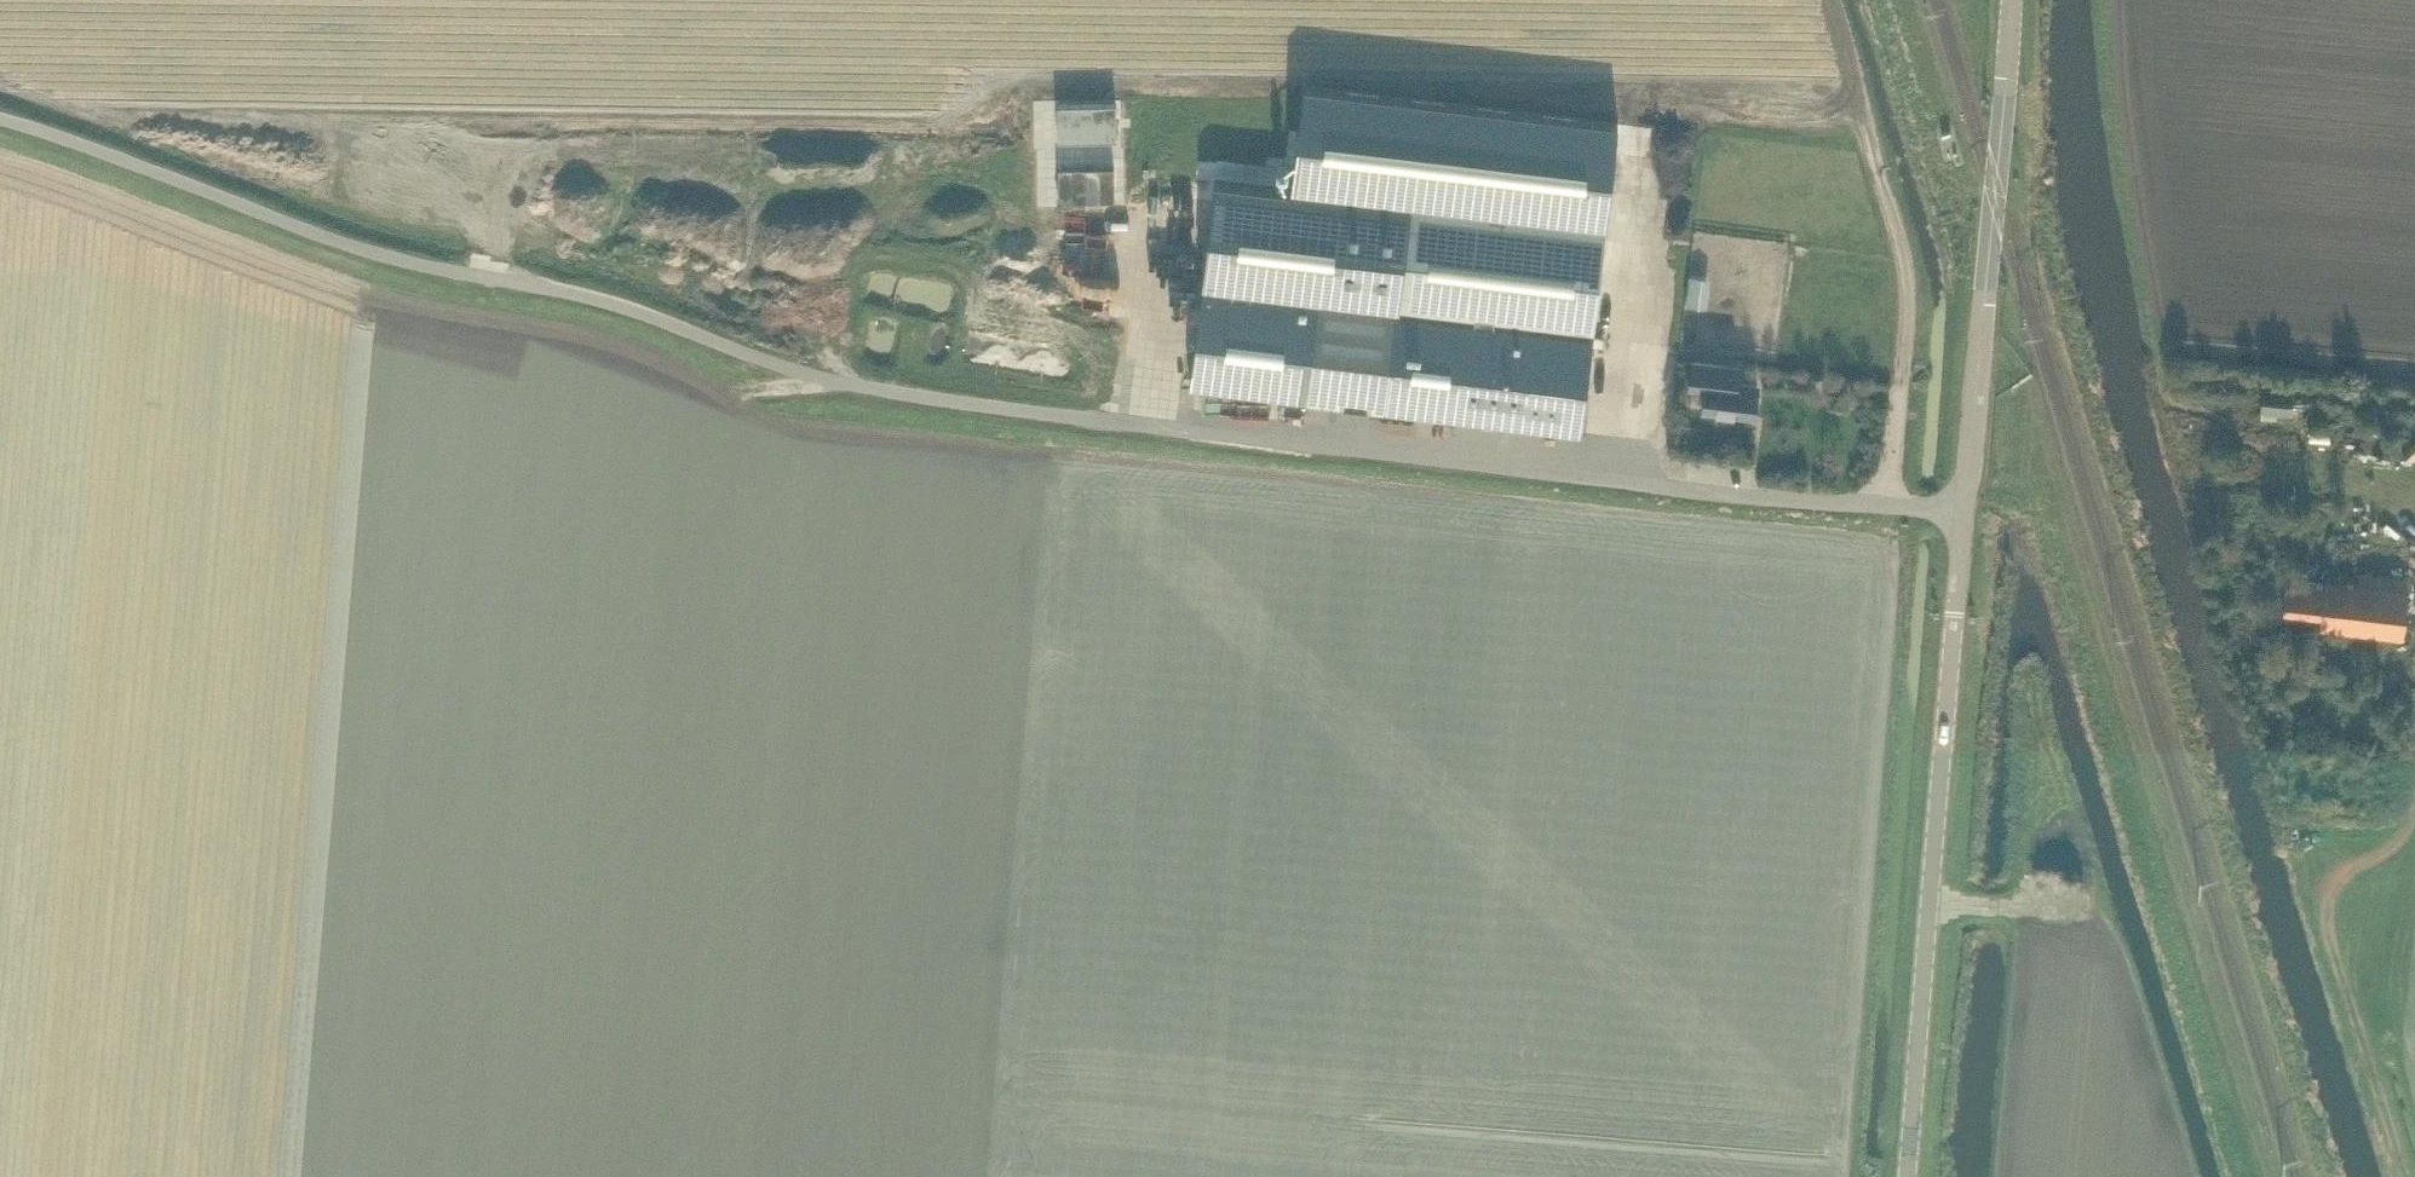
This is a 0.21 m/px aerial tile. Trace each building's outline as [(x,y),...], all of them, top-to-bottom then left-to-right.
[(1305,82),(1292,187),(1215,178),(1203,279),(1228,282),(1227,288),(1203,285),(1191,381),(1306,396),(1334,399),(1346,400),(1346,398),(1366,401),(1366,403),(1581,429),(1593,333),(1498,321),(1498,314),(1594,326),(1606,225),(1510,214),(1511,210),(1607,222),(1619,120),(1305,82)] [(1727,378),(1729,362),(1693,358),(1689,384),(1706,386),(1703,407),(1754,413),(1758,382),(1727,378)] [(2409,586),(2339,578),(2325,577),(2325,582),(2286,578),(2283,606),(2322,610),(2320,625),(2404,634),(2409,586)]
